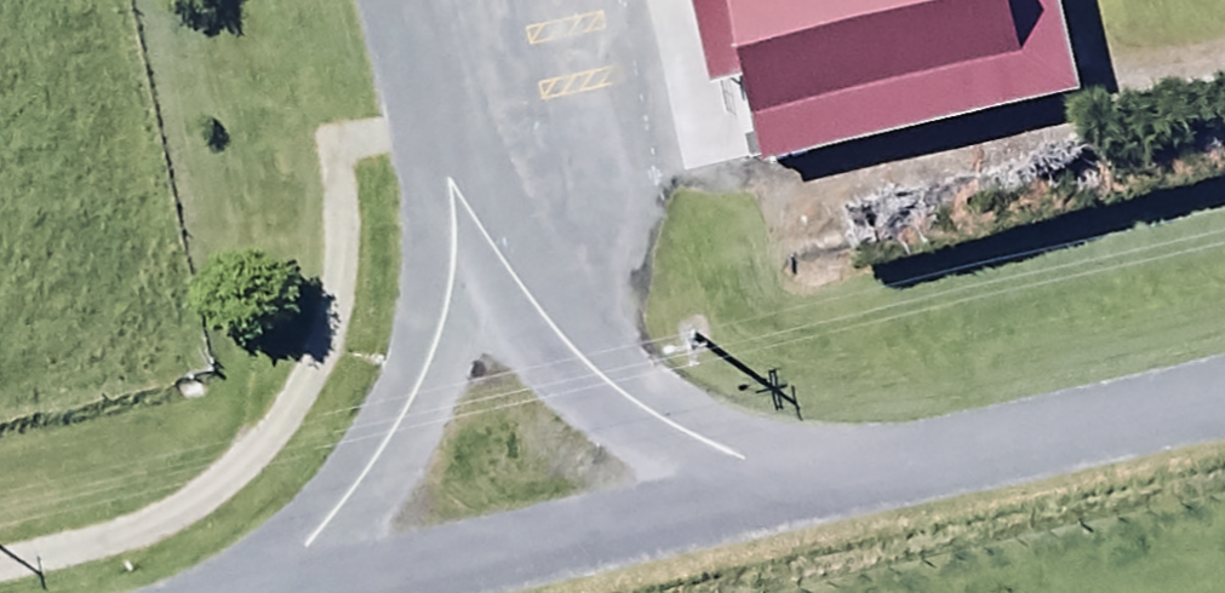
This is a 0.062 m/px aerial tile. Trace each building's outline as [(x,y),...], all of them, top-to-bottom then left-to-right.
[(764,188),(1061,116),(1033,0),(718,0),(764,188)]
